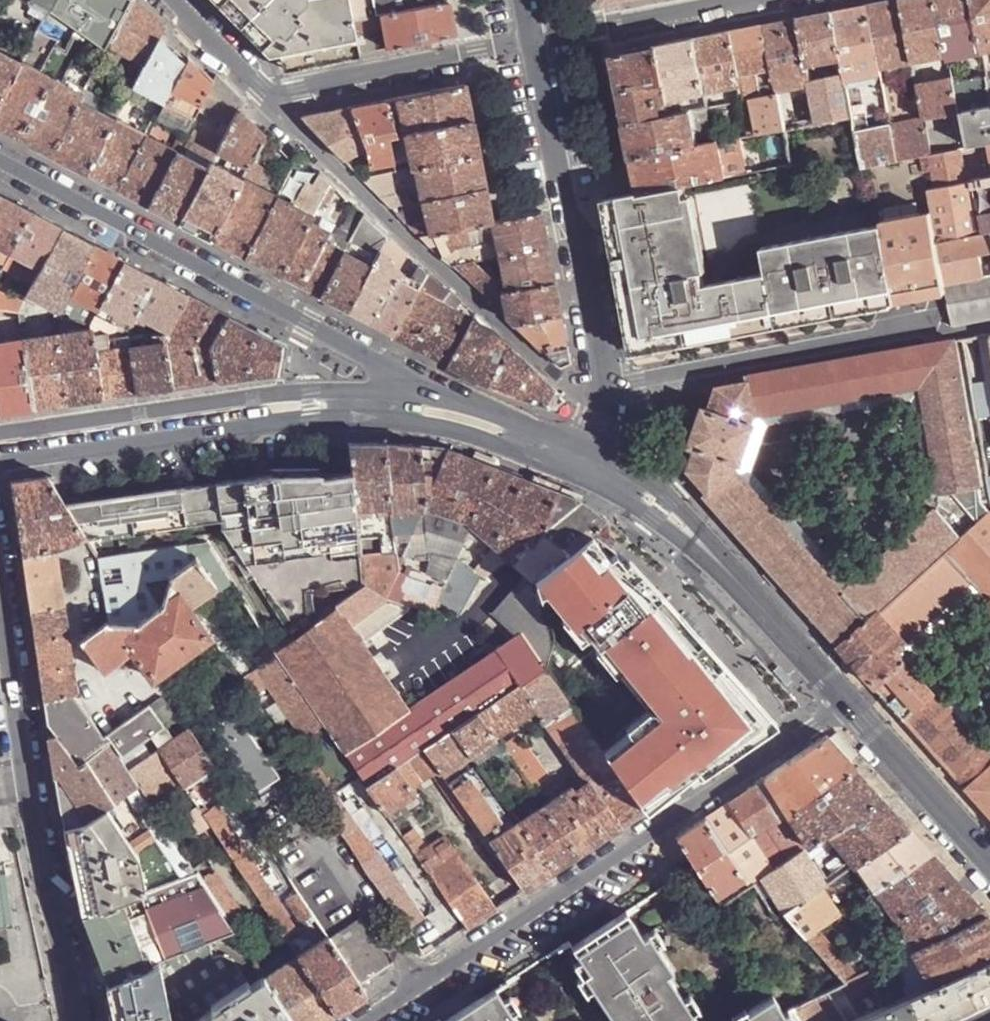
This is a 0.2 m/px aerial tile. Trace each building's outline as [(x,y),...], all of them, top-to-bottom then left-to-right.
[(50,7),(80,31),(76,38),(85,43),(95,48),(105,54),(111,43),(134,0),(54,0),(50,7)] [(124,50),(147,62),(159,38),(166,25),(139,0),(134,0),(111,43),(124,50)] [(285,68),(361,53),(354,20),(351,0),(217,0),(285,68)] [(451,0),(351,0),(354,20),(383,14),(451,1),(451,0)] [(868,6),(881,70),(915,63),(903,0),(897,0),(868,6)] [(915,63),(949,57),(938,0),(903,0),(915,63)] [(949,57),(950,59),(985,53),(974,0),(938,0),(949,57)] [(985,53),(989,52),(989,0),(974,0),(985,53)] [(458,38),(451,1),(383,14),(386,27),(389,47),(458,38)] [(868,6),(835,12),(844,59),(847,75),(848,82),(881,75),(881,70),(868,6)] [(835,12),(800,19),(808,65),(838,60),(844,59),(835,12)] [(386,27),(383,14),(354,20),(361,53),(377,50),(373,30),(386,27)] [(800,19),(765,26),(774,68),(778,92),(811,85),(811,82),(812,81),(808,65),(800,19)] [(765,26),(731,32),(740,75),(774,68),(765,26)] [(39,29),(32,42),(53,53),(56,46),(59,41),(39,29)] [(731,32),(696,39),(707,93),(743,86),(740,75),(731,32)] [(185,65),(159,38),(147,62),(140,74),(132,89),(164,106),(185,65)] [(672,43),(659,46),(671,100),(676,99),(707,93),(696,39),(672,43)] [(85,43),(80,53),(90,58),(95,48),(85,43)] [(124,50),(111,43),(105,54),(104,55),(117,62),(124,50)] [(58,56),(62,48),(56,46),(53,53),(58,56)] [(613,55),(627,124),(665,116),(664,110),(663,106),(671,104),(671,100),(659,46),(613,55)] [(104,55),(105,54),(95,48),(90,58),(100,63),(104,55)] [(21,62),(0,51),(0,102),(21,62)] [(68,53),(68,52),(66,51),(62,58),(69,61),(72,55),(68,53)] [(63,84),(84,95),(100,63),(90,58),(80,53),(63,84)] [(190,58),(189,57),(185,65),(164,106),(165,107),(190,58)] [(156,121),(186,137),(206,99),(214,83),(214,82),(190,58),(165,107),(164,106),(156,121)] [(844,59),(838,60),(841,76),(847,75),(844,59)] [(952,71),(950,59),(943,61),(945,72),(952,71)] [(21,137),(52,78),(42,72),(21,62),(0,102),(0,126),(3,127),(21,137)] [(778,92),(774,68),(740,75),(743,86),(746,101),(754,99),(779,94),(778,92)] [(206,99),(235,119),(240,109),(241,110),(245,103),(217,75),(214,82),(214,83),(206,99)] [(822,124),(855,117),(848,82),(847,75),(841,76),(812,81),(811,82),(811,85),(818,124),(822,124)] [(989,77),(954,79),(960,113),(989,107),(989,83),(989,77)] [(35,144),(52,154),(81,101),(84,95),(63,84),(52,78),(21,137),(35,144)] [(920,120),(926,119),(920,87),(919,83),(918,78),(912,80),(920,120)] [(926,120),(960,113),(954,79),(920,87),(926,119),(926,120)] [(467,84),(398,98),(401,110),(403,117),(406,131),(474,119),(467,84)] [(760,134),(786,129),(779,94),(754,99),(758,122),(760,134)] [(398,98),(386,100),(391,114),(395,113),(401,110),(398,98)] [(749,124),(758,122),(754,99),(746,101),(745,101),(749,124)] [(386,100),(352,107),(367,148),(370,164),(394,159),(394,158),(389,135),(395,133),(398,132),(391,114),(386,100)] [(71,164),(88,173),(116,120),(81,101),(52,154),(71,164)] [(303,117),(345,159),(367,148),(352,107),(303,117)] [(989,143),(989,107),(960,113),(926,120),(933,154),(961,149),(989,144),(989,143)] [(699,138),(713,135),(710,108),(694,111),(699,138)] [(250,167),(266,135),(241,110),(240,109),(235,119),(231,127),(219,151),(227,155),(231,157),(250,167)] [(627,124),(634,158),(700,145),(699,138),(694,111),(674,115),(665,116),(627,124)] [(480,153),(474,119),(406,131),(407,139),(413,166),(417,166),(480,153)] [(924,157),(933,154),(926,120),(926,119),(920,120),(891,126),(898,162),(924,157)] [(104,181),(119,189),(147,137),(116,120),(88,173),(104,181)] [(751,136),(760,134),(758,122),(749,124),(751,136)] [(204,167),(208,169),(212,163),(219,151),(231,127),(226,124),(221,129),(216,138),(207,155),(204,167)] [(898,162),(891,126),(858,132),(865,168),(871,167),(898,162)] [(726,177),(793,164),(786,131),(786,129),(760,134),(751,136),(719,142),(726,177)] [(407,139),(406,131),(398,132),(395,133),(397,141),(407,139)] [(138,200),(150,206),(178,153),(147,137),(119,189),(138,200)] [(722,178),(726,177),(719,142),(700,145),(634,158),(640,192),(641,193),(687,186),(722,178)] [(940,189),(967,183),(961,149),(933,154),(935,161),(940,189)] [(164,213),(181,222),(208,169),(204,167),(184,156),(178,153),(150,206),(164,213)] [(487,186),(480,153),(417,166),(423,200),(487,186)] [(925,163),(935,161),(933,154),(924,157),(925,163)] [(408,167),(405,155),(394,158),(394,159),(397,169),(401,169),(406,168),(408,167)] [(243,179),(250,167),(231,157),(228,163),(225,169),(243,179)] [(196,230),(212,239),(243,179),(225,169),(212,163),(208,169),(181,222),(196,230)] [(261,173),(250,167),(243,179),(255,186),(261,173)] [(396,194),(391,171),(372,175),(361,177),(381,197),(396,194)] [(291,205),(315,217),(324,201),(334,184),(324,175),(311,196),(301,189),(291,205)] [(985,179),(967,183),(940,189),(931,191),(935,213),(940,243),(989,233),(989,178),(985,179)] [(229,248),(247,257),(278,198),(255,186),(243,179),(212,239),(229,248)] [(324,201),(330,203),(339,188),(334,184),(324,201)] [(494,220),(487,186),(423,200),(428,219),(430,233),(495,221),(494,220)] [(894,293),(882,226),(765,247),(769,274),(707,285),(687,186),(641,193),(640,192),(611,198),(640,343),(894,293)] [(412,202),(410,191),(396,194),(381,197),(391,207),(412,202)] [(7,251),(11,253),(32,212),(17,204),(0,195),(0,247),(7,251)] [(268,269),(282,277),(312,224),(315,217),(291,205),(278,198),(247,257),(268,269)] [(611,198),(604,199),(635,354),(640,343),(611,198)] [(428,219),(423,200),(412,202),(391,207),(409,225),(428,219)] [(338,238),(350,244),(366,214),(358,206),(338,238)] [(543,210),(494,220),(495,221),(501,256),(549,246),(543,210)] [(47,220),(32,212),(11,253),(42,269),(64,229),(47,220)] [(903,336),(956,326),(948,284),(940,243),(935,213),(881,222),(882,226),(894,293),(896,302),(903,336)] [(390,237),(366,214),(350,244),(349,246),(355,248),(377,260),(383,249),(390,237)] [(409,225),(420,235),(430,233),(428,219),(409,225)] [(420,235),(453,265),(487,259),(501,256),(495,221),(430,233),(420,235)] [(301,287),(323,298),(346,253),(349,246),(350,244),(338,238),(312,224),(282,277),(301,287)] [(78,237),(64,229),(42,269),(36,282),(29,295),(59,312),(69,294),(94,245),(78,237)] [(940,243),(948,284),(989,276),(989,233),(940,243)] [(383,249),(395,264),(404,250),(390,237),(383,249)] [(94,245),(69,294),(98,310),(101,305),(125,262),(110,254),(94,245)] [(352,256),(355,248),(349,246),(346,253),(352,256)] [(556,281),(549,246),(501,256),(505,279),(507,289),(556,281)] [(362,319),(373,325),(398,281),(403,273),(395,264),(383,249),(377,260),(373,268),(349,312),(362,319)] [(412,258),(404,250),(395,264),(403,273),(412,258)] [(42,269),(11,253),(8,260),(5,265),(36,282),(42,269)] [(335,304),(349,312),(373,268),(352,256),(346,253),(323,298),(335,304)] [(501,256),(487,259),(501,278),(505,279),(501,256)] [(398,281),(408,287),(421,266),(412,258),(403,273),(398,281)] [(486,293),(507,289),(505,279),(501,278),(487,259),(453,265),(486,293)] [(125,262),(101,305),(112,312),(132,322),(133,320),(136,316),(155,278),(139,269),(125,262)] [(408,287),(419,292),(430,274),(421,266),(408,287)] [(421,350),(449,365),(476,314),(430,274),(419,292),(394,336),(421,350)] [(989,320),(989,276),(948,284),(956,326),(989,320)] [(171,286),(155,278),(136,316),(141,318),(169,333),(188,295),(171,286)] [(385,331),(394,336),(419,292),(408,287),(398,281),(373,325),(385,331)] [(562,313),(556,281),(507,289),(486,293),(515,322),(562,313)] [(18,311),(20,310),(24,304),(0,292),(0,310),(18,311)] [(640,343),(635,354),(896,302),(894,293),(640,343)] [(174,388),(219,382),(210,349),(229,317),(208,306),(188,295),(169,333),(168,334),(166,339),(166,343),(174,388)] [(34,305),(26,301),(24,304),(20,310),(18,311),(19,314),(27,318),(34,305)] [(96,314),(107,320),(112,312),(101,305),(98,310),(96,314)] [(24,340),(19,314),(18,311),(0,310),(0,343),(24,340)] [(515,322),(561,366),(571,361),(562,313),(515,322)] [(96,314),(92,323),(92,327),(93,331),(94,340),(106,338),(114,324),(107,320),(96,314)] [(488,386),(512,348),(476,314),(449,365),(469,376),(488,386)] [(278,374),(283,346),(254,330),(229,317),(210,349),(219,382),(278,374)] [(70,404),(103,399),(96,353),(94,340),(93,331),(59,336),(70,404)] [(979,336),(989,396),(989,334),(979,336)] [(34,409),(70,404),(59,336),(24,340),(34,409)] [(964,339),(989,476),(989,408),(977,336),(964,339)] [(106,338),(94,340),(96,353),(108,351),(106,338)] [(34,409),(24,340),(0,343),(0,411),(0,414),(29,410),(34,409)] [(981,487),(955,340),(916,347),(924,387),(943,493),(965,490),(978,488),(981,487)] [(139,394),(174,388),(166,343),(131,348),(139,394)] [(924,387),(916,347),(751,376),(757,416),(924,387)] [(103,399),(139,394),(131,348),(108,351),(96,353),(103,399)] [(512,348),(488,386),(522,398),(555,409),(565,400),(512,348)] [(712,411),(754,425),(757,416),(751,376),(748,377),(749,382),(720,387),(712,411)] [(913,402),(924,387),(757,416),(754,425),(757,427),(768,427),(913,402)] [(924,387),(913,402),(930,495),(943,493),(924,387)] [(712,411),(707,410),(695,447),(700,449),(742,463),(745,464),(757,427),(754,425),(712,411)] [(768,427),(757,427),(745,464),(742,463),(739,472),(753,470),(768,427)] [(350,445),(357,510),(391,509),(384,445),(350,445)] [(391,509),(392,514),(423,512),(449,448),(419,447),(384,445),(391,509)] [(449,448),(423,512),(470,528),(472,525),(495,467),(449,448)] [(742,463),(700,449),(692,471),(711,493),(708,496),(709,498),(739,472),(742,463)] [(472,525),(510,558),(583,502),(495,467),(472,525)] [(753,470),(739,472),(846,591),(856,583),(753,470)] [(760,554),(842,647),(872,620),(846,591),(739,472),(709,498),(760,554)] [(270,475),(66,505),(85,535),(87,539),(113,535),(216,522),(244,565),(282,560),(283,565),(361,553),(359,530),(357,510),(353,473),(315,479),(314,474),(270,475)] [(12,481),(23,553),(56,548),(75,539),(85,535),(66,505),(48,476),(43,477),(12,481)] [(966,538),(978,488),(965,490),(956,529),(964,539),(966,538)] [(583,502),(510,558),(529,575),(534,579),(591,533),(607,520),(583,502)] [(357,510),(359,530),(383,529),(393,529),(392,514),(391,509),(357,510)] [(939,510),(909,536),(935,565),(964,539),(956,529),(939,510)] [(423,512),(392,514),(393,529),(397,557),(399,571),(402,562),(404,558),(423,512)] [(470,528),(423,512),(404,558),(431,555),(456,561),(457,560),(470,528)] [(882,613),(908,640),(974,582),(989,568),(989,517),(979,527),(966,538),(964,539),(935,565),(882,613)] [(383,529),(386,557),(397,557),(393,529),(383,529)] [(720,759),(778,722),(644,574),(591,533),(534,579),(547,618),(554,641),(546,666),(645,810),(720,759)] [(935,565),(909,536),(856,583),(846,591),(872,620),(882,613),(935,565)] [(220,587),(222,590),(234,582),(210,544),(189,546),(194,558),(197,556),(220,587)] [(106,601),(108,618),(131,619),(163,597),(170,575),(194,558),(189,546),(100,558),(98,558),(103,586),(106,601)] [(23,553),(45,698),(74,694),(77,693),(56,548),(23,553)] [(456,561),(431,555),(425,577),(447,585),(456,561)] [(211,637),(190,608),(220,587),(197,556),(194,558),(170,575),(163,597),(131,619),(108,618),(82,637),(104,670),(132,649),(153,678),(211,637)] [(365,586),(386,600),(399,571),(397,557),(386,557),(362,558),(363,563),(365,586)] [(457,560),(456,561),(447,585),(442,596),(440,600),(458,611),(480,574),(457,560)] [(402,562),(399,571),(407,574),(410,566),(402,562)] [(974,582),(982,591),(989,600),(989,568),(974,582)] [(407,574),(399,571),(386,600),(389,600),(395,602),(407,574)] [(495,613),(518,637),(521,635),(547,618),(534,579),(529,575),(495,613)] [(982,591),(974,582),(908,640),(916,649),(982,591)] [(97,587),(100,603),(106,601),(103,586),(97,587)] [(337,606),(351,625),(389,600),(386,600),(365,586),(337,606)] [(389,600),(351,625),(362,642),(414,608),(395,602),(389,600)] [(301,631),(275,649),(277,653),(323,720),(346,752),(408,709),(362,642),(351,625),(337,606),(301,631)] [(842,647),(879,687),(891,677),(909,661),(898,648),(908,640),(882,613),(872,620),(842,647)] [(521,635),(542,668),(546,666),(554,641),(547,618),(521,635)] [(495,652),(517,684),(542,668),(521,635),(518,637),(495,652)] [(908,640),(898,648),(909,661),(989,749),(989,751),(989,732),(916,649),(908,640)] [(408,709),(346,752),(367,783),(369,785),(399,764),(426,746),(454,727),(479,711),(517,684),(495,652),(408,709)] [(277,653),(258,667),(271,686),(305,733),(323,720),(277,653)] [(959,776),(989,749),(909,661),(891,677),(917,707),(906,717),(932,746),(959,776)] [(645,810),(546,666),(542,668),(517,684),(479,711),(496,736),(538,707),(589,780),(620,826),(645,810)] [(258,667),(244,677),(257,696),(271,686),(258,667)] [(879,687),(906,717),(917,707),(891,677),(879,687)] [(103,735),(74,694),(45,698),(48,723),(57,734),(77,764),(86,759),(107,741),(103,735)] [(153,710),(165,727),(166,726),(177,719),(165,702),(153,710)] [(153,710),(149,703),(103,735),(107,741),(108,740),(120,758),(151,737),(165,727),(153,710)] [(212,725),(256,792),(280,776),(235,710),(212,725)] [(454,727),(474,755),(498,738),(496,736),(479,711),(454,727)] [(48,723),(50,735),(57,734),(48,723)] [(151,737),(159,749),(174,738),(166,726),(165,727),(151,737)] [(441,767),(446,774),(474,755),(454,727),(426,746),(441,767)] [(177,775),(182,784),(212,764),(189,728),(174,738),(159,749),(177,775)] [(115,800),(86,759),(77,764),(57,734),(50,735),(53,755),(56,774),(59,774),(88,819),(109,805),(115,800)] [(524,775),(528,781),(536,776),(544,771),(518,734),(502,744),(517,764),(524,775)] [(766,777),(788,812),(858,767),(828,734),(766,777)] [(86,759),(115,800),(128,791),(140,783),(128,767),(120,758),(108,740),(107,741),(86,759)] [(399,764),(414,785),(430,775),(435,772),(441,767),(426,746),(399,764)] [(140,783),(146,793),(177,775),(159,749),(128,767),(140,783)] [(989,771),(989,751),(989,749),(959,776),(970,789),(989,771)] [(315,763),(301,773),(317,798),(332,788),(315,763)] [(369,785),(388,813),(402,804),(419,792),(414,785),(399,764),(369,785)] [(517,764),(507,770),(514,780),(515,782),(516,781),(524,775),(517,764)] [(435,772),(430,775),(461,818),(471,811),(451,781),(446,774),(441,767),(435,772)] [(471,811),(486,832),(504,819),(506,817),(472,767),(451,781),(471,811)] [(788,812),(809,846),(831,831),(883,796),(858,767),(788,812)] [(970,789),(989,811),(989,771),(970,789)] [(62,812),(65,827),(88,819),(59,774),(56,774),(62,812)] [(523,786),(528,781),(524,775),(516,781),(520,787),(523,786)] [(535,791),(541,799),(548,793),(536,776),(528,781),(535,791)] [(756,784),(777,819),(788,812),(766,777),(756,784)] [(545,804),(579,853),(620,826),(589,780),(576,789),(573,784),(545,804)] [(140,783),(128,791),(157,834),(168,826),(146,793),(140,783)] [(356,790),(378,823),(389,815),(388,813),(369,785),(367,783),(356,790)] [(756,784),(729,801),(752,835),(753,835),(777,819),(756,784)] [(320,802),(362,863),(376,853),(332,788),(317,798),(320,802)] [(109,805),(137,847),(157,834),(128,791),(115,800),(109,805)] [(844,845),(857,861),(910,826),(883,796),(831,831),(841,841),(844,845)] [(729,801),(705,818),(745,877),(749,885),(755,882),(763,877),(775,868),(753,835),(752,835),(729,801)] [(203,812),(209,821),(221,812),(216,803),(208,809),(203,812)] [(402,804),(388,813),(389,815),(395,823),(409,813),(402,804)] [(555,870),(579,853),(545,804),(541,805),(529,814),(520,820),(555,870)] [(142,855),(137,847),(109,805),(88,819),(65,827),(84,915),(140,893),(149,889),(142,855)] [(200,832),(211,825),(209,821),(203,812),(200,807),(199,806),(187,813),(200,832)] [(211,825),(286,936),(298,928),(221,812),(209,821),(211,825)] [(753,835),(775,868),(804,849),(809,846),(788,812),(777,819),(753,835)] [(506,817),(504,819),(507,824),(512,820),(509,815),(506,817)] [(705,818),(678,837),(689,852),(717,895),(745,877),(705,818)] [(491,839),(526,889),(555,870),(520,820),(491,839)] [(168,826),(157,834),(183,871),(190,868),(187,863),(191,860),(168,826)] [(857,861),(876,888),(932,851),(910,826),(857,861)] [(403,835),(412,848),(418,844),(424,841),(416,829),(415,827),(403,835)] [(804,849),(812,861),(835,845),(841,841),(831,831),(809,846),(804,849)] [(416,853),(467,928),(497,909),(446,833),(421,849),(416,853)] [(142,855),(149,889),(184,875),(183,871),(157,834),(137,847),(142,855)] [(418,844),(412,848),(416,853),(421,849),(418,844)] [(5,863),(14,862),(10,847),(0,848),(0,864),(5,863)] [(775,868),(763,877),(772,890),(776,897),(785,910),(823,885),(827,883),(812,861),(804,849),(775,868)] [(876,888),(896,920),(957,879),(932,851),(876,888)] [(362,863),(370,875),(385,865),(376,853),(362,863)] [(197,870),(237,930),(250,921),(209,857),(195,866),(197,870)] [(187,863),(190,868),(195,866),(191,860),(187,863)] [(0,864),(0,870),(8,921),(0,922),(0,929),(15,926),(5,863),(0,864)] [(370,875),(376,884),(391,874),(385,865),(370,875)] [(137,937),(148,965),(237,930),(197,870),(192,872),(184,875),(149,889),(140,893),(154,929),(137,937)] [(376,884),(416,942),(432,931),(393,873),(391,874),(376,884)] [(290,895),(297,890),(293,884),(288,875),(280,881),(290,895)] [(755,882),(764,895),(772,890),(763,877),(755,882)] [(896,920),(915,948),(987,911),(957,879),(896,920)] [(784,911),(805,935),(817,928),(842,911),(836,904),(823,885),(785,910),(784,911)] [(876,888),(866,895),(885,925),(896,920),(876,888)] [(286,898),(305,927),(306,925),(316,918),(297,890),(290,895),(286,898)] [(764,895),(768,903),(776,897),(772,890),(764,895)] [(108,980),(109,980),(148,965),(137,937),(154,929),(140,893),(84,915),(98,985),(108,980)] [(768,903),(777,916),(784,911),(785,910),(776,897),(768,903)] [(572,945),(580,958),(588,971),(583,974),(592,987),(586,992),(605,1020),(700,1020),(693,1010),(684,996),(668,972),(673,969),(657,944),(649,931),(643,934),(627,909),(572,945)] [(930,984),(950,974),(989,955),(989,914),(987,911),(915,948),(912,948),(930,984)] [(306,925),(310,930),(320,924),(316,918),(306,925)] [(377,943),(362,918),(332,937),(348,962),(377,943)] [(880,928),(898,955),(912,948),(915,948),(896,920),(885,925),(880,928)] [(655,927),(649,931),(657,944),(663,940),(655,927)] [(811,941),(826,958),(838,951),(817,928),(805,935),(811,941)] [(267,976),(261,965),(256,958),(237,930),(148,965),(109,980),(108,980),(117,1020),(297,1020),(267,976)] [(416,942),(425,956),(438,947),(432,931),(416,942)] [(299,955),(338,1013),(367,993),(361,985),(349,967),(328,935),(299,955)] [(350,966),(362,984),(393,964),(381,946),(350,966)] [(898,955),(895,957),(913,992),(930,984),(912,948),(898,955)] [(826,959),(846,981),(859,975),(838,951),(826,958),(826,959)] [(338,1013),(299,955),(267,976),(297,1020),(326,1020),(338,1013)] [(989,995),(989,955),(950,974),(968,1006),(989,995)] [(895,957),(886,961),(905,996),(908,995),(913,992),(895,957)] [(580,958),(574,962),(582,975),(583,974),(588,971),(580,958)] [(582,975),(577,978),(586,992),(592,987),(583,974),(582,975)] [(920,1020),(937,1020),(968,1006),(950,974),(930,984),(913,992),(908,995),(920,1020)] [(512,1013),(503,1000),(494,987),(444,1020),(517,1020),(512,1013)] [(690,992),(684,996),(693,1010),(699,1006),(690,992)] [(813,997),(829,1020),(842,1020),(823,992),(813,997)] [(789,1007),(784,1010),(773,993),(747,1009),(750,1013),(738,1020),(798,1020),(789,1007)] [(908,995),(905,996),(854,1020),(920,1020),(908,995)] [(509,996),(503,1000),(512,1013),(518,1009),(509,996)] [(799,1020),(829,1020),(813,997),(790,1008),(799,1020)] [(733,1015),(737,1020),(738,1020),(750,1013),(747,1009),(746,1007),(733,1015)]
